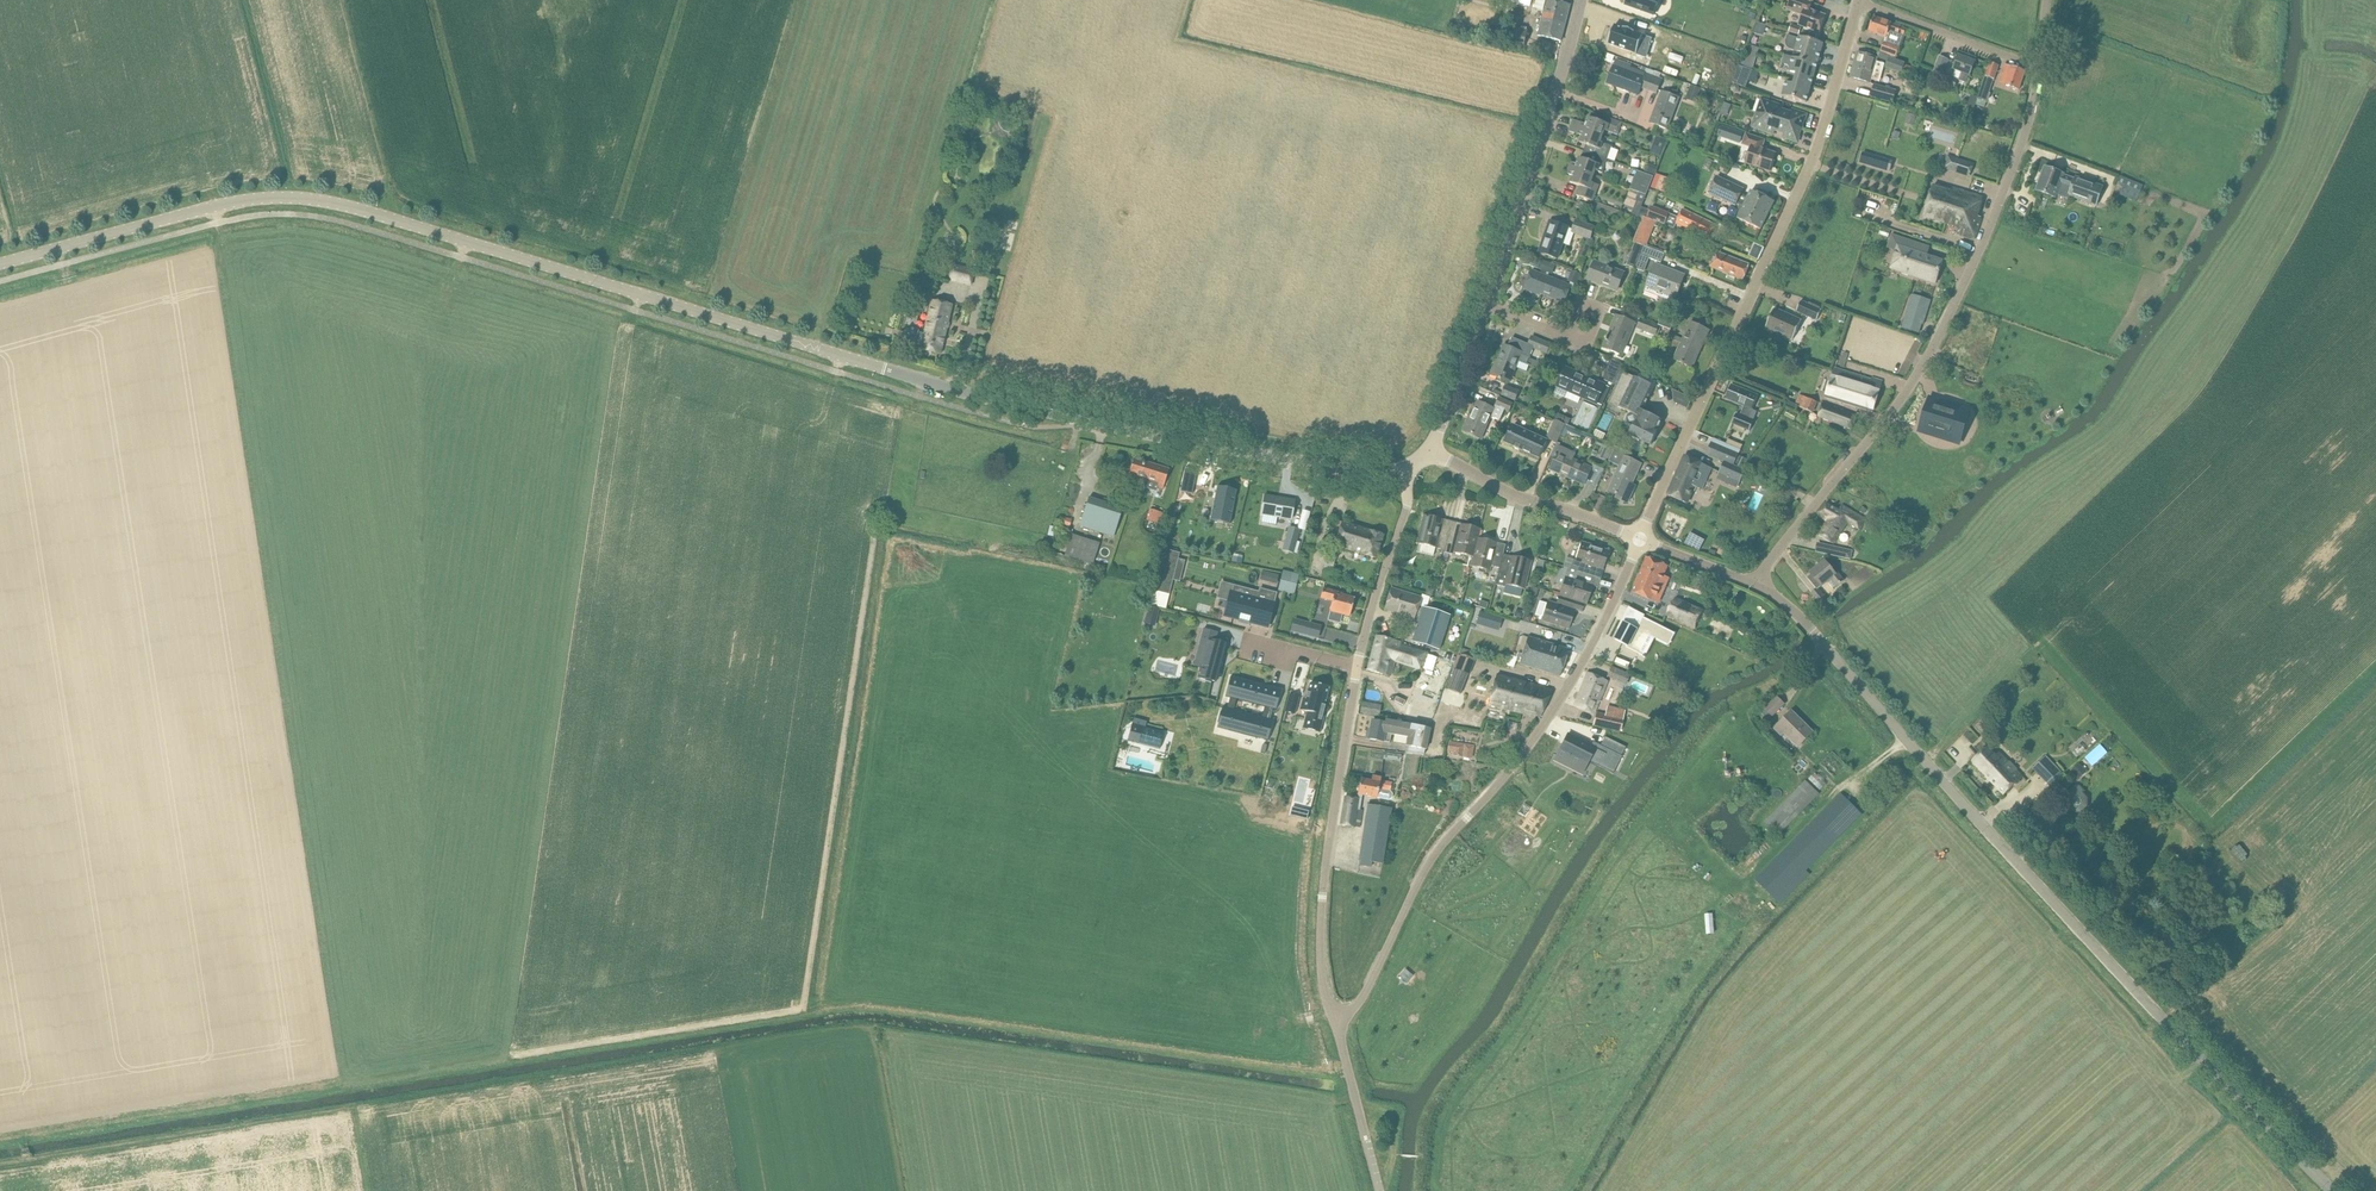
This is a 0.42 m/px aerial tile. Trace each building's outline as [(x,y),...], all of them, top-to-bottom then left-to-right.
[(1559,1),(1554,0),(1548,0),(1539,35),(1561,41),(1571,4),(1559,1)] [(1625,4),(1654,14),(1659,0),(1627,0),(1625,4)] [(1808,0),(1807,0),(1790,0),(1788,6),(1797,10),(1796,12),(1803,15),(1799,25),(1808,28),(1819,32),(1825,15),(1809,10),(1812,2),(1808,1),(1808,0)] [(1907,28),(1901,26),(1874,17),(1875,17),(1874,16),(1868,31),(1886,37),(1889,31),(1904,36),(1907,28)] [(1764,36),(1767,25),(1758,23),(1754,33),(1764,36)] [(1801,28),(1791,24),(1789,31),(1799,34),(1801,28)] [(1614,25),(1608,44),(1636,54),(1641,42),(1650,45),(1652,38),(1634,32),(1634,31),(1624,28),(1614,25)] [(1919,38),(1928,40),(1930,33),(1921,31),(1919,38)] [(1801,53),(1799,59),(1817,64),(1823,44),(1789,34),(1786,41),(1786,43),(1787,44),(1788,46),(1789,48),(1790,49),(1796,50),(1795,51),(1801,53)] [(1895,41),(1894,44),(1884,40),(1880,51),(1896,57),(1901,43),(1895,41)] [(1742,60),(1741,66),(1753,71),(1753,70),(1760,48),(1751,45),(1746,62),(1742,60)] [(1851,77),(1869,82),(1876,57),(1858,52),(1851,77)] [(1970,74),(1972,69),(1976,58),(1960,52),(1954,68),(1962,72),(1959,79),(1964,81),(1967,73),(1970,74)] [(1605,61),(1612,63),(1612,62),(1614,56),(1608,53),(1605,61)] [(1797,73),(1795,81),(1811,85),(1817,65),(1799,59),(1784,55),(1782,63),(1791,66),(1790,71),(1797,73)] [(1931,79),(1940,82),(1943,74),(1949,60),(1940,56),(1931,79)] [(1889,58),(1886,67),(1901,72),(1904,63),(1889,58)] [(1985,76),(1994,79),(1999,65),(1990,62),(1985,76)] [(2005,85),(2008,86),(2019,89),(2025,71),(2005,64),(2001,76),(2007,78),(2005,85)] [(1648,90),(1655,71),(1655,70),(1648,68),(1644,77),(1614,66),(1607,83),(1638,94),(1641,87),(1648,90)] [(1758,72),(1753,71),(1741,66),(1740,66),(1733,82),(1746,87),(1749,81),(1755,82),(1758,72)] [(1664,74),(1655,71),(1648,90),(1657,93),(1664,74)] [(1958,80),(1943,74),(1940,82),(1955,88),(1958,80)] [(1984,107),(1994,79),(1985,76),(1975,104),(1984,107)] [(1811,85),(1795,81),(1794,84),(1786,82),(1782,95),(1806,102),(1811,85)] [(1690,87),(1688,92),(1698,95),(1701,88),(1691,85),(1690,87)] [(1874,85),(1871,96),(1893,102),(1894,97),(1896,91),(1890,89),(1886,88),(1874,85)] [(1679,98),(1673,95),(1662,91),(1650,122),(1667,129),(1679,98)] [(1761,99),(1757,113),(1802,128),(1806,115),(1792,110),(1791,115),(1781,111),(1783,106),(1761,99)] [(1578,127),(1602,136),(1604,130),(1607,131),(1618,134),(1622,122),(1595,113),(1593,119),(1588,117),(1586,124),(1580,122),(1578,127)] [(1797,142),(1802,128),(1757,113),(1752,126),(1773,133),(1775,128),(1785,132),(1783,137),(1797,142)] [(1915,125),(1917,116),(1908,113),(1905,122),(1915,125)] [(1964,114),(1961,123),(1967,125),(1970,115),(1964,114)] [(1600,142),(1602,136),(1578,127),(1576,133),(1582,135),(1579,142),(1586,144),(1584,151),(1608,160),(1612,146),(1600,142)] [(1764,140),(1753,136),(1747,134),(1743,144),(1752,147),(1746,163),(1770,171),(1775,154),(1761,149),(1764,140)] [(1661,137),(1655,154),(1661,156),(1668,140),(1661,137)] [(1603,173),(1608,160),(1584,151),(1581,158),(1579,157),(1577,164),(1571,162),(1569,168),(1593,177),(1596,170),(1603,173)] [(1863,153),(1860,163),(1890,172),(1893,162),(1863,153)] [(1969,176),(1973,163),(1948,155),(1944,167),(1969,176)] [(1647,164),(1644,172),(1647,173),(1646,174),(1654,177),(1658,167),(1650,164),(1650,165),(1647,164)] [(2064,174),(2056,171),(2045,167),(2036,190),(2056,198),(2057,195),(2068,199),(2070,194),(2097,204),(2103,186),(2076,176),(2075,179),(2064,175),(2064,174)] [(1592,182),(1593,177),(1569,168),(1567,173),(1573,175),(1570,182),(1580,186),(1577,195),(1593,201),(1599,185),(1592,182)] [(1665,193),(1671,179),(1657,173),(1651,187),(1665,193)] [(1774,201),(1764,196),(1751,190),(1748,197),(1741,194),(1743,189),(1717,176),(1709,193),(1735,206),(1736,204),(1743,207),(1737,218),(1761,229),(1774,201)] [(1983,197),(1971,194),(1952,188),(1951,191),(1934,186),(1924,217),(1952,225),(1950,231),(1963,235),(1974,239),(1981,219),(1977,217),(1983,197)] [(1638,195),(1637,198),(1637,200),(1643,202),(1646,195),(1639,192),(1638,195)] [(1595,202),(1592,208),(1617,218),(1619,211),(1595,202)] [(1644,215),(1660,222),(1674,228),(1676,224),(1709,239),(1715,225),(1683,210),(1679,218),(1652,206),(1650,210),(1642,207),(1638,218),(1642,219),(1644,215)] [(1634,242),(1636,243),(1644,246),(1645,244),(1648,245),(1655,226),(1659,227),(1660,222),(1644,215),(1642,219),(1634,242)] [(1572,229),(1572,231),(1574,232),(1587,237),(1590,238),(1594,227),(1576,220),(1572,229)] [(1541,245),(1539,252),(1550,256),(1558,258),(1563,244),(1568,228),(1569,227),(1563,225),(1552,221),(1546,238),(1543,246),(1541,245)] [(1903,262),(1900,271),(1936,283),(1943,261),(1920,253),(1922,244),(1892,234),(1889,243),(1898,246),(1893,259),(1903,262)] [(1587,237),(1580,256),(1586,258),(1587,256),(1588,252),(1593,239),(1590,238),(1587,237)] [(1755,242),(1750,255),(1760,258),(1764,246),(1755,242)] [(1627,265),(1636,268),(1644,246),(1636,243),(1627,265)] [(1645,272),(1650,258),(1662,263),(1666,252),(1648,245),(1645,244),(1644,246),(1636,268),(1645,272)] [(1749,265),(1738,260),(1716,252),(1711,267),(1733,275),(1744,280),(1749,265)] [(1543,260),(1540,269),(1552,274),(1556,265),(1543,260)] [(1617,290),(1621,279),(1624,271),(1596,260),(1588,279),(1617,290)] [(972,286),(975,269),(952,264),(948,280),(972,286)] [(1684,276),(1673,271),(1655,264),(1647,285),(1676,296),(1684,276)] [(1571,286),(1532,270),(1525,287),(1527,287),(1526,289),(1532,291),(1532,290),(1564,302),(1571,286)] [(1569,281),(1577,285),(1581,274),(1573,271),(1569,281)] [(1911,297),(1902,328),(1918,333),(1921,324),(1923,325),(1930,303),(1911,297)] [(952,304),(933,300),(925,333),(919,332),(919,330),(918,330),(912,329),(909,329),(906,332),(905,335),(904,338),(906,342),(909,343),(915,345),(916,343),(922,344),(921,349),(940,353),(952,304)] [(1821,310),(1800,300),(1796,310),(1817,320),(1821,310)] [(1802,321),(1785,313),(1774,308),(1766,327),(1793,339),(1802,321)] [(1635,322),(1628,320),(1616,315),(1608,337),(1606,337),(1605,339),(1607,340),(1604,348),(1622,355),(1635,322)] [(1661,325),(1655,323),(1641,317),(1637,328),(1656,336),(1661,325)] [(1709,330),(1698,325),(1691,322),(1674,360),(1683,364),(1684,363),(1692,367),(1709,330)] [(1501,353),(1518,360),(1539,368),(1541,362),(1530,358),(1534,348),(1547,353),(1551,344),(1532,336),(1529,344),(1512,337),(1508,347),(1505,345),(1501,353)] [(1510,382),(1518,360),(1501,353),(1495,369),(1493,368),(1491,374),(1500,378),(1500,379),(1502,380),(1502,379),(1510,382)] [(1622,365),(1611,360),(1606,372),(1604,379),(1614,383),(1622,365)] [(1605,385),(1566,367),(1555,393),(1565,397),(1568,391),(1597,403),(1602,405),(1609,387),(1605,385)] [(1826,397),(1872,411),(1879,390),(1870,387),(1872,380),(1840,370),(1838,377),(1833,375),(1826,397)] [(1614,395),(1610,403),(1630,413),(1627,415),(1626,419),(1627,423),(1630,425),(1631,425),(1635,425),(1630,434),(1641,439),(1652,444),(1659,430),(1657,429),(1662,420),(1651,415),(1653,410),(1645,406),(1654,386),(1644,381),(1633,376),(1624,371),(1624,373),(1618,386),(1614,395)] [(1515,400),(1519,391),(1506,385),(1502,395),(1515,400)] [(1758,396),(1742,389),(1731,385),(1726,398),(1744,406),(1740,416),(1736,414),(1732,423),(1750,430),(1753,421),(1749,420),(1753,409),(1758,396)] [(1795,405),(1804,409),(1812,412),(1813,411),(1817,402),(1799,394),(1795,405)] [(1524,396),(1521,404),(1527,407),(1531,399),(1524,396)] [(1494,409),(1478,401),(1468,424),(1466,424),(1463,430),(1481,438),(1491,416),(1500,420),(1505,409),(1509,411),(1513,403),(1500,397),(1494,409)] [(1780,402),(1772,403),(1773,410),(1782,409),(1780,402)] [(1927,402),(1919,426),(1962,439),(1970,415),(1927,402)] [(1827,405),(1823,417),(1851,427),(1855,415),(1827,405)] [(1559,413),(1556,420),(1565,424),(1568,426),(1571,419),(1559,413)] [(1560,435),(1565,424),(1556,420),(1547,438),(1557,442),(1560,435)] [(1565,424),(1560,435),(1566,438),(1568,434),(1570,433),(1581,438),(1583,432),(1568,426),(1565,424)] [(1539,457),(1544,446),(1547,440),(1513,425),(1505,442),(1512,445),(1512,444),(1539,457)] [(1712,442),(1707,454),(1724,461),(1724,462),(1734,466),(1735,466),(1740,453),(1712,442)] [(1592,467),(1572,458),(1573,455),(1568,453),(1570,451),(1559,446),(1555,454),(1556,454),(1555,456),(1556,457),(1551,470),(1557,472),(1557,471),(1585,484),(1592,467)] [(1620,466),(1609,491),(1618,495),(1617,498),(1627,502),(1634,489),(1630,487),(1632,484),(1641,464),(1632,459),(1634,455),(1624,451),(1615,447),(1609,461),(1620,466)] [(1745,447),(1740,456),(1746,460),(1747,460),(1753,451),(1745,447)] [(1702,490),(1712,468),(1685,456),(1668,494),(1687,503),(1695,486),(1702,490)] [(1740,457),(1736,465),(1742,469),(1746,460),(1740,456),(1740,457)] [(1135,459),(1128,480),(1138,483),(1137,486),(1153,491),(1155,486),(1158,487),(1163,489),(1165,481),(1169,469),(1145,462),(1135,459)] [(1724,461),(1720,472),(1741,481),(1746,470),(1735,466),(1734,466),(1724,462),(1724,461)] [(1183,482),(1181,492),(1192,494),(1194,484),(1183,482)] [(1231,522),(1237,490),(1218,486),(1212,518),(1231,522)] [(1262,507),(1261,514),(1292,519),(1295,500),(1264,495),(1262,507)] [(1080,525),(1114,536),(1122,509),(1088,498),(1080,525)] [(1866,519),(1853,511),(1842,505),(1839,510),(1827,503),(1817,514),(1828,521),(1819,534),(1829,540),(1834,543),(1848,522),(1859,529),(1866,519)] [(1149,509),(1146,521),(1159,524),(1163,513),(1149,509)] [(1445,550),(1451,527),(1442,524),(1443,520),(1424,515),(1417,543),(1445,550)] [(1060,516),(1058,524),(1070,528),(1072,519),(1060,516)] [(1335,545),(1365,555),(1376,558),(1383,535),(1335,520),(1331,531),(1339,534),(1335,545)] [(1460,529),(1451,527),(1445,550),(1472,557),(1473,557),(1477,538),(1478,538),(1480,529),(1461,524),(1460,529)] [(1289,527),(1283,550),(1284,550),(1293,553),(1296,541),(1299,530),(1289,527)] [(1065,555),(1093,564),(1100,543),(1072,534),(1065,555)] [(1496,542),(1478,538),(1477,538),(1473,557),(1472,557),(1470,566),(1490,571),(1491,566),(1499,568),(1504,549),(1495,547),(1496,542)] [(1687,539),(1684,544),(1698,552),(1701,547),(1687,539)] [(1563,567),(1596,577),(1595,577),(1598,568),(1603,570),(1609,551),(1581,542),(1575,561),(1573,560),(1571,564),(1564,562),(1563,567)] [(1852,559),(1854,552),(1832,548),(1831,554),(1852,559)] [(1166,549),(1155,591),(1160,592),(1169,594),(1180,553),(1166,549)] [(1504,549),(1499,568),(1495,585),(1504,587),(1505,585),(1524,590),(1531,561),(1512,556),(1511,561),(1502,559),(1504,549)] [(1332,574),(1337,552),(1328,550),(1324,572),(1332,574)] [(1663,575),(1667,566),(1647,557),(1632,592),(1658,603),(1668,577),(1663,575)] [(1835,574),(1833,570),(1825,561),(1811,573),(1811,574),(1807,577),(1814,586),(1818,582),(1821,586),(1827,581),(1833,588),(1837,586),(1844,581),(1837,572),(1835,574)] [(1537,566),(1535,573),(1542,575),(1544,568),(1543,568),(1537,566)] [(1596,577),(1563,567),(1563,569),(1561,569),(1558,571),(1555,582),(1556,585),(1561,587),(1558,595),(1584,604),(1587,604),(1595,577),(1596,577)] [(1262,570),(1260,579),(1268,581),(1270,572),(1262,570)] [(1283,570),(1278,589),(1286,591),(1291,572),(1283,570)] [(1226,615),(1225,616),(1252,623),(1266,627),(1267,627),(1276,593),(1262,590),(1260,589),(1259,593),(1256,592),(1233,586),(1226,615)] [(1332,601),(1329,611),(1330,611),(1328,620),(1340,623),(1342,614),(1350,616),(1354,598),(1343,595),(1343,594),(1323,588),(1321,598),(1332,601)] [(1438,650),(1449,616),(1418,606),(1421,598),(1391,588),(1384,609),(1414,619),(1415,615),(1420,616),(1412,642),(1438,650)] [(1426,590),(1425,595),(1432,597),(1434,590),(1429,588),(1426,590)] [(1821,605),(1827,600),(1818,588),(1811,593),(1821,605)] [(1581,613),(1584,604),(1558,595),(1556,604),(1546,601),(1541,620),(1569,629),(1575,611),(1581,613)] [(1676,597),(1668,615),(1696,628),(1704,610),(1676,597)] [(1480,600),(1478,606),(1486,609),(1488,603),(1480,600)] [(1151,607),(1149,613),(1157,615),(1158,609),(1151,607)] [(1620,630),(1615,639),(1625,644),(1624,646),(1638,653),(1644,643),(1647,636),(1649,633),(1668,642),(1673,632),(1643,617),(1644,615),(1629,607),(1618,629),(1620,630)] [(1516,610),(1514,617),(1521,619),(1523,612),(1516,610)] [(1480,611),(1476,624),(1487,627),(1491,615),(1482,612),(1480,611)] [(1322,619),(1297,612),(1294,623),(1319,630),(1322,619)] [(1491,633),(1506,635),(1508,617),(1493,616),(1491,633)] [(1326,627),(1324,640),(1337,642),(1339,629),(1326,627)] [(1202,668),(1199,678),(1215,682),(1225,644),(1215,641),(1218,632),(1204,628),(1199,645),(1206,646),(1201,667),(1202,668)] [(1395,663),(1421,670),(1427,654),(1400,645),(1400,643),(1378,637),(1369,670),(1392,676),(1395,663)] [(1568,649),(1557,646),(1528,637),(1522,654),(1518,653),(1516,657),(1507,654),(1503,665),(1514,668),(1516,661),(1520,662),(1519,664),(1560,677),(1568,649)] [(1458,655),(1469,657),(1471,652),(1461,648),(1458,654),(1458,655)] [(1421,670),(1402,722),(1430,728),(1454,662),(1427,654),(1421,670)] [(1458,655),(1455,663),(1445,689),(1460,695),(1473,660),(1469,659),(1469,657),(1458,655)] [(1615,662),(1628,668),(1630,663),(1617,657),(1615,662)] [(1616,668),(1612,679),(1621,683),(1626,672),(1616,668)] [(1607,680),(1598,677),(1587,672),(1574,706),(1594,714),(1607,680)] [(1522,702),(1527,683),(1524,682),(1523,683),(1518,682),(1517,680),(1496,675),(1489,704),(1521,713),(1524,702),(1522,702)] [(1222,707),(1217,727),(1228,730),(1229,729),(1257,736),(1256,738),(1268,741),(1273,721),(1268,720),(1271,709),(1276,710),(1281,690),(1270,687),(1269,689),(1241,681),(1242,680),(1230,677),(1225,696),(1230,698),(1227,709),(1222,707)] [(1321,725),(1327,702),(1325,702),(1329,688),(1310,683),(1306,699),(1303,699),(1300,710),(1307,712),(1305,721),(1321,725)] [(1552,690),(1527,683),(1522,702),(1524,702),(1521,713),(1540,717),(1552,690)] [(1763,712),(1770,718),(1787,701),(1779,694),(1763,712)] [(1285,711),(1294,714),(1299,697),(1289,695),(1285,711)] [(1362,713),(1383,715),(1384,705),(1363,702),(1362,713)] [(1593,724),(1621,731),(1624,719),(1596,712),(1593,724)] [(1780,727),(1772,719),(1765,726),(1775,736),(1773,738),(1791,756),(1815,732),(1795,712),(1780,727)] [(1425,750),(1430,728),(1402,722),(1385,719),(1384,723),(1372,721),(1368,739),(1389,743),(1391,734),(1408,738),(1406,746),(1425,750)] [(1132,724),(1128,740),(1159,749),(1164,733),(1132,724)] [(1567,734),(1556,756),(1571,763),(1577,766),(1583,754),(1615,770),(1622,756),(1600,745),(1596,743),(1595,744),(1596,744),(1594,748),(1591,746),(1567,734)] [(1449,754),(1476,756),(1477,743),(1450,742),(1449,754)] [(2100,745),(2086,758),(2092,766),(2106,753),(2100,745)] [(2023,777),(1999,752),(1996,755),(1988,746),(1981,753),(1972,761),(2004,795),(2013,786),(2023,777)] [(2042,777),(2054,764),(2046,756),(2033,768),(2042,777)] [(2085,765),(2081,761),(2071,770),(2079,779),(2086,773),(2081,768),(2085,765)] [(1361,779),(1358,794),(1358,795),(1362,796),(1362,795),(1376,798),(1389,800),(1392,799),(1392,795),(1390,791),(1392,783),(1391,783),(1380,781),(1380,780),(1381,777),(1372,776),(1372,778),(1371,781),(1361,779)] [(1765,823),(1778,836),(1820,794),(1806,780),(1765,823)] [(2073,811),(2081,812),(2087,806),(2087,798),(2082,793),(2084,791),(2080,786),(2076,786),(2069,792),(2071,794),(2068,797),(2067,805),(2073,811)] [(1568,800),(1589,805),(1592,792),(1570,788),(1568,800)] [(1755,880),(1775,900),(1861,815),(1841,794),(1755,880)] [(1362,796),(1358,795),(1357,798),(1345,796),(1340,825),(1354,827),(1359,828),(1362,810),(1360,810),(1362,796)] [(1359,860),(1382,863),(1391,809),(1367,805),(1359,860)]
